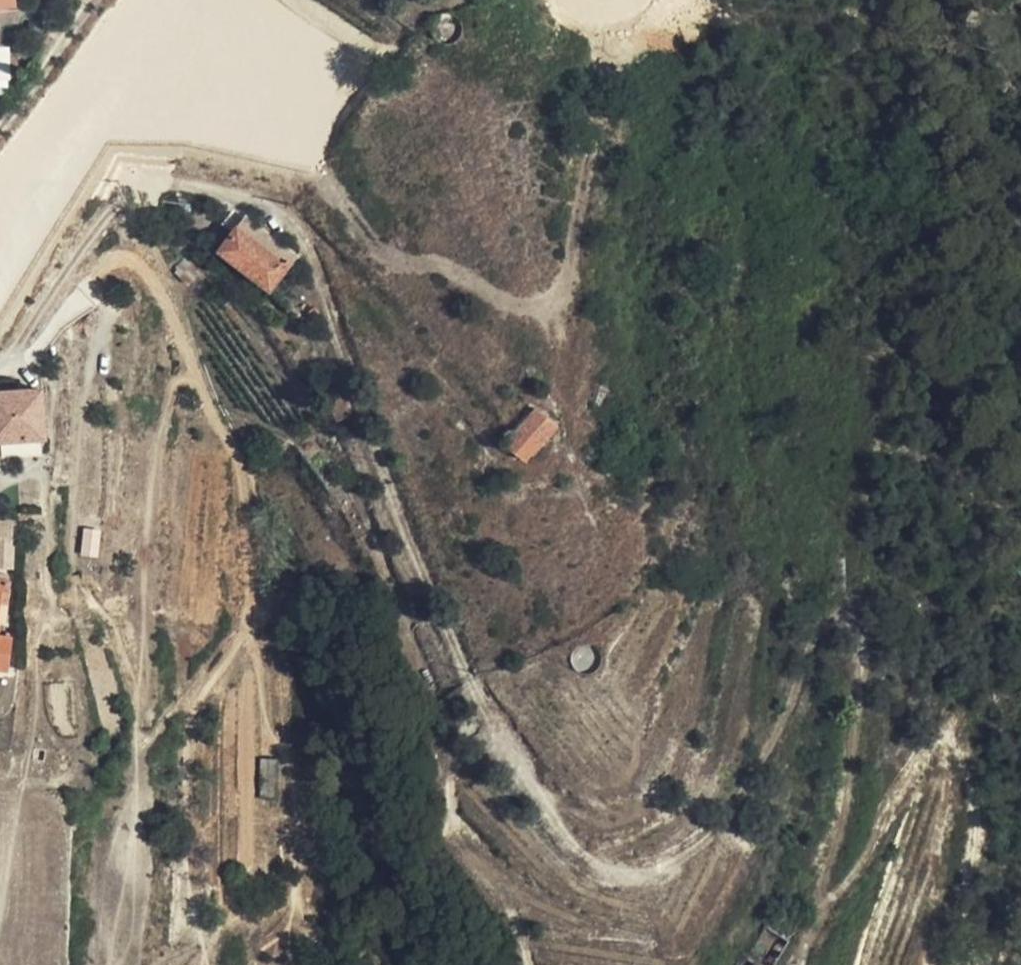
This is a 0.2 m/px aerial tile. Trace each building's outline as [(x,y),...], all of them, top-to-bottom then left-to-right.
[(18,0),(0,0),(0,9),(18,7),(18,0)] [(289,268),(240,228),(220,253),(269,292),(289,268)] [(42,391),(0,393),(0,439),(44,436),(42,391)] [(527,462),(558,426),(540,409),(507,444),(527,462)] [(16,518),(0,518),(0,565),(16,565),(16,518)] [(16,635),(1,633),(4,602),(12,603),(14,581),(0,580),(0,670),(12,671),(16,635)] [(780,960),(794,931),(772,921),(759,949),(780,960)] [(736,964),(762,964),(743,953),(736,964)]
